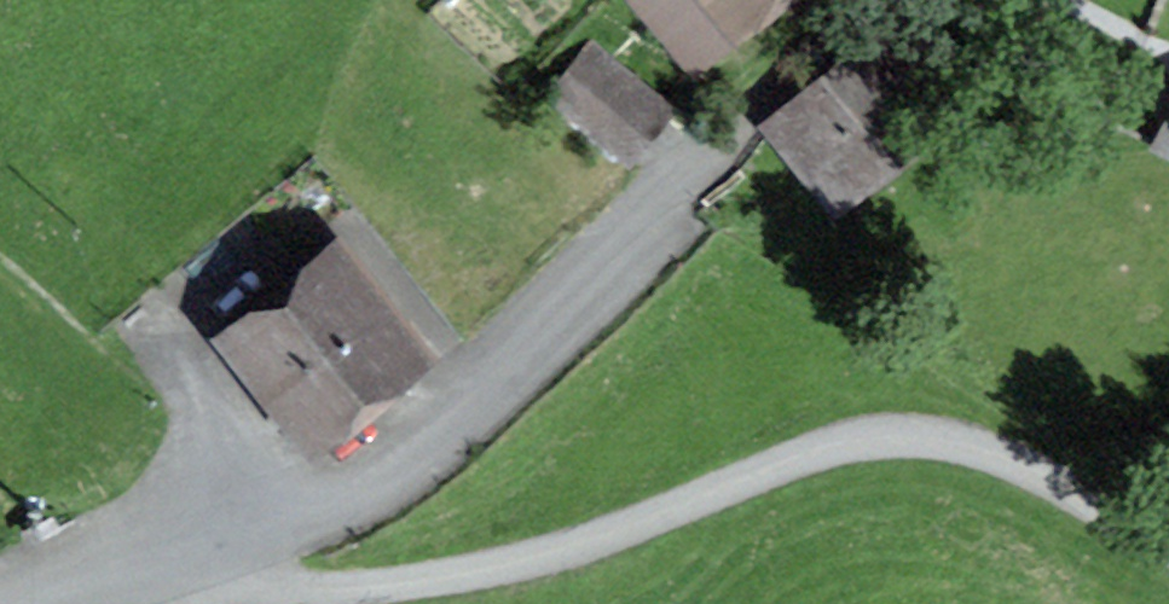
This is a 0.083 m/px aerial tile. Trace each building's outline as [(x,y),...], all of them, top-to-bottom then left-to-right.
[(746,0),(637,0),(682,54),(746,0)] [(896,23),(771,125),(826,192),(951,90),(896,23)] [(543,100),(619,158),(658,108),(581,50),(543,100)] [(1150,144),(1168,153),(1168,103),(1150,144)] [(303,440),(411,353),(335,259),(227,346),(303,440)]
